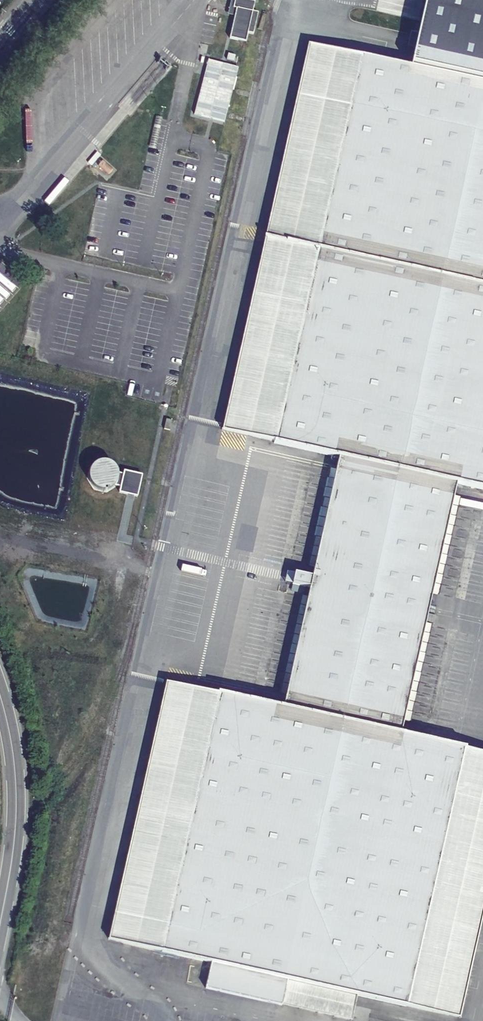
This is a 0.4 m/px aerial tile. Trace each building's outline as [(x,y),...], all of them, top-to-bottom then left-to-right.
[(482,84),(482,0),(425,0),(410,67),(482,84)] [(253,42),(258,43),(259,41),(263,21),(258,20),(260,10),(240,6),(238,16),(241,17),(234,46),(251,50),(253,42)] [(309,45),(268,236),(223,428),(276,440),(339,455),(312,574),(294,570),(292,580),(309,585),(285,687),(281,705),(272,703),(218,690),(164,678),(162,685),(123,855),(112,904),(104,936),(125,941),(158,949),(188,955),(208,960),(202,985),(278,1003),(284,977),(353,993),(403,1005),(456,1017),(482,900),(482,761),(460,756),(442,752),(395,741),(401,715),(454,486),(454,485),(455,485),(482,491),(482,84),(410,67),(362,56),(309,45)] [(225,122),(238,66),(207,59),(194,115),(225,122)] [(208,960),(188,955),(183,980),(202,985),(208,960)] [(284,977),(278,1003),(348,1018),(353,993),(284,977)]
